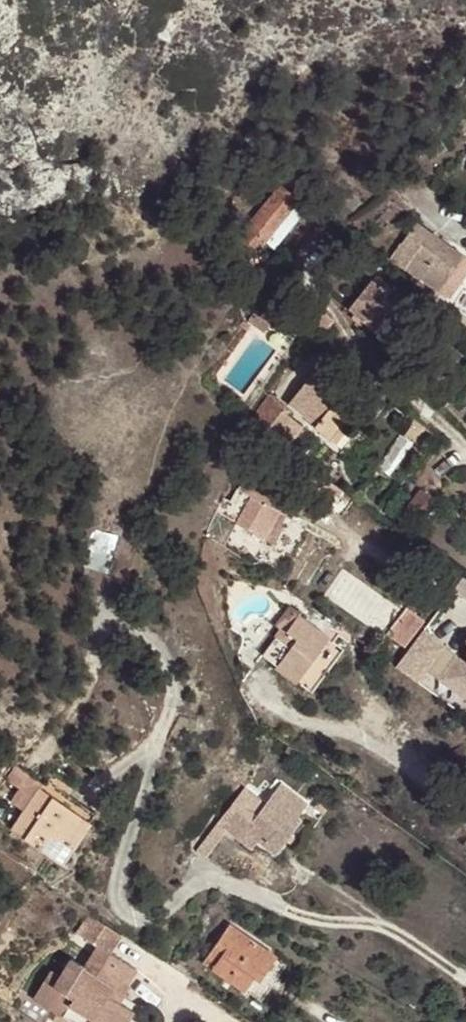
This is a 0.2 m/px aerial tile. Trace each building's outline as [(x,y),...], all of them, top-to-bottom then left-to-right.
[(275,249),(308,206),(280,184),(246,227),(275,249)] [(391,260),(439,292),(464,255),(416,222),(391,260)] [(464,255),(439,292),(447,298),(465,270),(465,256),(464,255)] [(371,281),(348,309),(386,340),(406,316),(382,297),(386,293),(371,281)] [(278,292),(260,317),(269,324),(270,325),(288,299),(278,292)] [(263,332),(269,324),(260,317),(254,313),(248,321),(263,332)] [(347,430),(363,410),(314,372),(289,403),(315,424),(313,426),(329,438),(340,424),(347,430)] [(249,423),(287,450),(303,428),(281,413),(284,408),(267,397),(249,423)] [(401,434),(412,442),(414,444),(427,427),(414,416),(401,434)] [(340,424),(329,438),(336,444),(347,430),(340,424)] [(401,434),(378,467),(388,475),(412,442),(401,434)] [(259,471),(250,466),(229,503),(232,505),(226,516),(237,521),(236,522),(265,539),(282,509),(288,513),(296,498),(256,476),(259,471)] [(392,496),(399,502),(406,493),(398,487),(392,496)] [(282,509),(265,539),(271,542),(288,513),(282,509)] [(404,648),(425,621),(406,607),(386,634),(404,648)] [(277,669),(297,683),(329,637),(299,616),(288,631),(298,639),(277,669)] [(397,670),(419,685),(446,650),(425,633),(397,670)] [(457,656),(440,680),(465,699),(465,663),(457,656)] [(249,688),(258,695),(268,682),(258,675),(249,688)] [(73,847),(96,814),(48,781),(42,790),(83,818),(66,842),(73,847)] [(246,788),(218,824),(227,831),(250,850),(258,839),(275,853),(301,820),(297,817),(289,811),(300,797),(283,784),(266,804),(246,788)] [(62,863),(73,847),(66,842),(83,818),(42,790),(40,788),(12,828),(62,863)] [(308,803),(300,797),(289,811),(297,817),(308,803)] [(227,831),(218,824),(198,849),(207,856),(227,831)] [(213,970),(245,991),(253,979),(260,969),(266,973),(277,956),(230,924),(208,957),(217,963),(213,970)] [(33,999),(63,1017),(70,1005),(94,1019),(92,1021),(129,1021),(135,1013),(120,1004),(131,986),(129,985),(138,971),(97,946),(83,968),(70,960),(60,975),(51,969),(33,999)] [(217,963),(208,957),(204,963),(213,970),(217,963)] [(260,969),(253,979),(259,983),(266,973),(260,969)] [(72,1021),(92,1021),(94,1019),(70,1005),(63,1017),(72,1021)]
